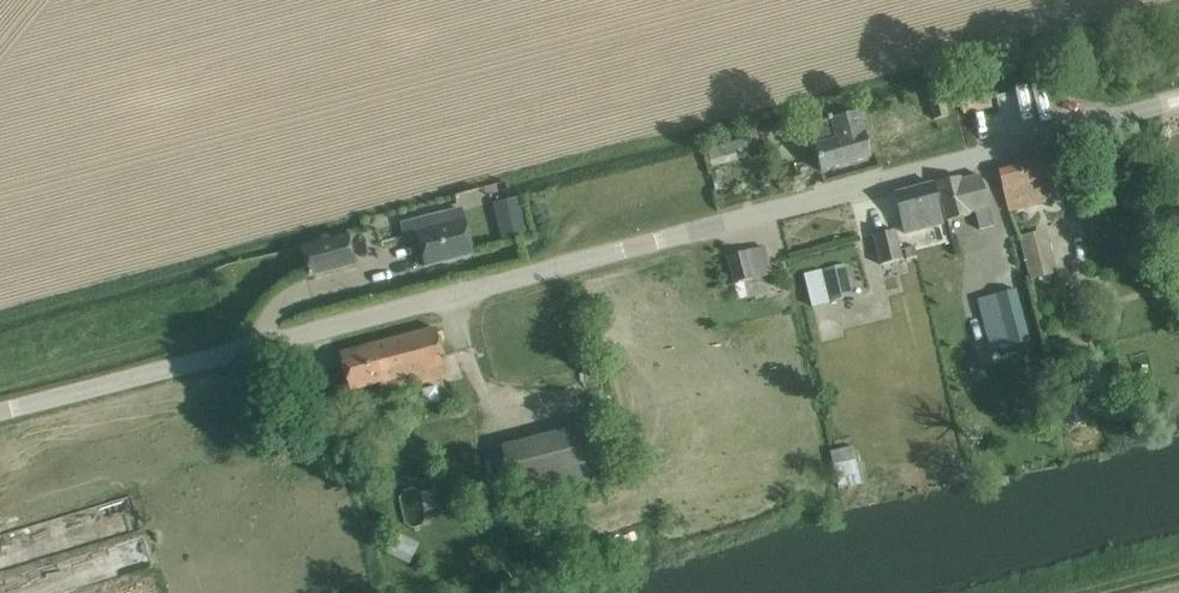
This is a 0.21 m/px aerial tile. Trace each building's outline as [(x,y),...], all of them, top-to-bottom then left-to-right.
[(934,120),(949,117),(945,99),(930,102),(934,120)] [(872,156),(865,133),(860,113),(809,126),(815,147),(821,170),(872,156)] [(746,138),(707,149),(710,160),(736,152),(736,150),(749,146),(746,138)] [(1052,153),(998,166),(1004,189),(1008,206),(1032,201),(1030,193),(1060,186),(1058,176),(1052,153)] [(721,169),(711,172),(716,190),(725,188),(721,169)] [(966,210),(974,208),(980,229),(993,225),(986,198),(980,174),(961,179),(960,176),(937,182),(947,219),(967,214),(966,210)] [(944,223),(940,205),(934,182),(895,192),(906,233),(944,223)] [(473,254),(467,230),(463,211),(432,217),(434,227),(417,231),(419,242),(425,266),(473,254)] [(1029,280),(1033,279),(1057,272),(1046,228),(1018,237),(1029,280)] [(882,267),(903,260),(895,229),(874,234),(882,267)] [(301,248),(304,257),(309,276),(355,264),(348,236),(301,248)] [(915,245),(904,248),(907,259),(918,256),(915,245)] [(728,255),(734,278),(734,282),(770,273),(764,246),(728,255)] [(824,269),(829,291),(831,299),(853,294),(845,263),(824,269)] [(822,268),(805,273),(813,305),(830,300),(822,268)] [(977,298),(990,349),(1029,339),(1016,289),(977,298)] [(436,327),(339,353),(346,376),(349,390),(380,383),(383,396),(449,380),(442,351),(436,327)] [(1024,356),(1012,359),(1014,370),(1027,368),(1024,356)] [(593,420),(499,445),(518,514),(558,503),(563,516),(574,513),(570,499),(613,487),(593,420)] [(829,450),(832,464),(839,492),(862,487),(856,459),(853,445),(829,450)] [(396,531),(386,552),(410,564),(420,542),(396,531)]
